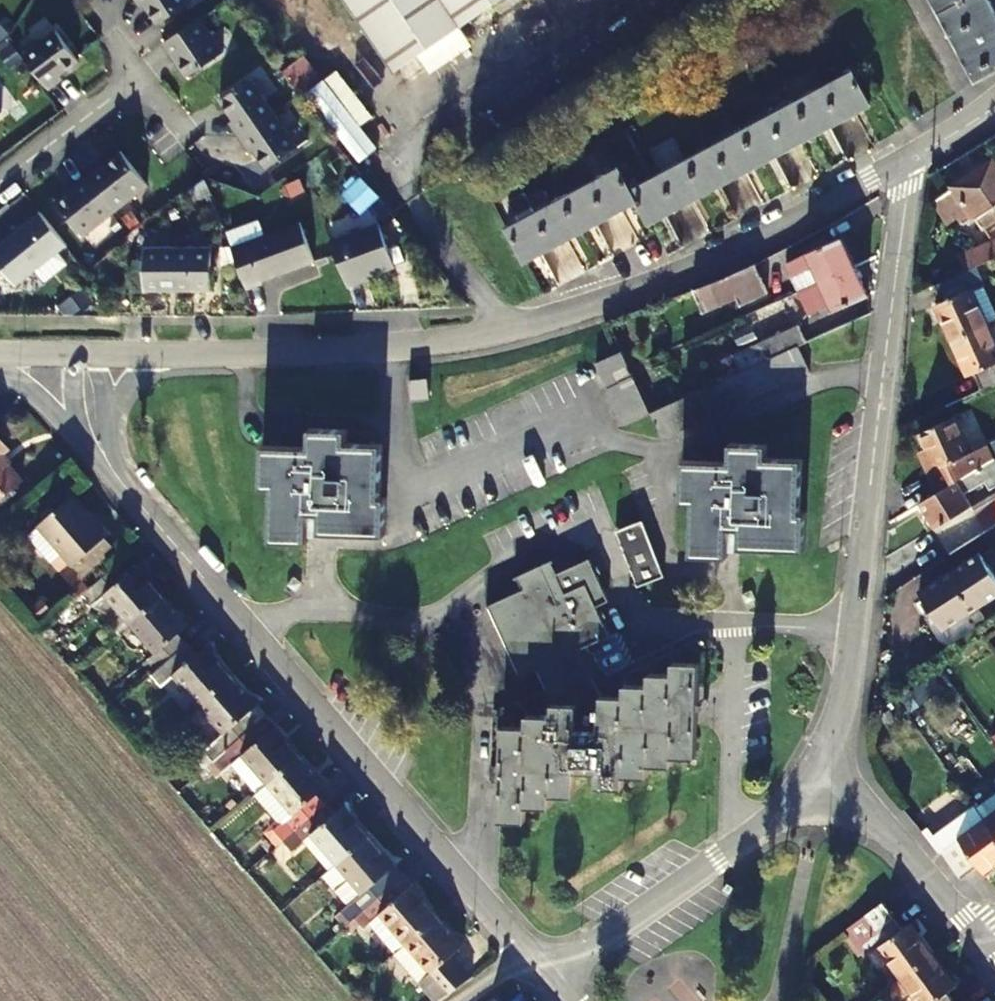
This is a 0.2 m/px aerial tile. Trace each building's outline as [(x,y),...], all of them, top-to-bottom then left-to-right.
[(139,4),(143,1),(156,21),(187,0),(136,0),(139,4)] [(398,70),(501,0),(350,0),(398,70)] [(993,0),(938,0),(980,78),(994,69),(994,4),(993,0)] [(219,50),(197,16),(161,40),(183,74),(219,50)] [(54,27),(21,51),(46,86),(60,76),(57,72),(77,57),(54,27)] [(300,92),(320,76),(302,54),(282,70),(300,92)] [(854,71),(826,85),(843,118),(873,102),(854,71)] [(263,116),(272,110),(249,76),(217,97),(231,117),(227,120),(236,134),(263,116)] [(377,145),(325,78),(309,91),(361,158),(377,145)] [(826,85),(795,102),(813,134),(843,118),(826,85)] [(795,102),(766,117),(785,149),(813,134),(795,102)] [(294,144),(272,110),(263,116),(236,134),(246,148),(249,146),(263,165),(294,144)] [(766,117),(736,133),(756,165),(785,149),(766,117)] [(736,133),(710,146),(730,179),(756,165),(736,133)] [(710,146),(683,161),(702,193),(730,179),(710,146)] [(85,172),(112,206),(144,181),(117,147),(85,172)] [(982,227),(994,219),(994,162),(992,158),(957,181),(950,186),(951,188),(933,201),(947,222),(957,215),(963,222),(972,216),(975,219),(976,218),(982,227)] [(683,161),(656,175),(674,208),(702,193),(683,161)] [(586,183),(605,218),(640,200),(633,188),(620,166),(586,183)] [(80,232),(112,206),(85,172),(53,198),(80,232)] [(651,220),(674,208),(656,175),(633,188),(640,200),(651,220)] [(586,183),(557,198),(577,232),(605,218),(586,183)] [(557,198),(530,212),(549,246),(577,232),(557,198)] [(65,240),(38,207),(0,237),(0,261),(15,280),(65,240)] [(524,259),(549,246),(530,212),(507,223),(524,259)] [(254,219),(222,230),(242,287),(257,282),(256,279),(310,259),(296,219),(259,233),(254,219)] [(374,222),(326,239),(342,285),(358,279),(358,276),(390,265),(374,222)] [(846,235),(811,250),(812,253),(824,280),(859,264),(846,235)] [(988,238),(979,242),(987,259),(994,255),(994,248),(994,245),(990,237),(988,238)] [(971,267),(987,259),(979,242),(955,253),(963,270),(971,267)] [(206,287),(207,244),(140,243),(140,286),(206,287)] [(804,289),(824,280),(812,253),(792,263),(804,289)] [(706,321),(770,289),(756,260),(693,290),(706,321)] [(824,280),(837,308),(839,309),(873,294),(859,264),(824,280)] [(949,277),(929,286),(937,302),(930,305),(947,343),(984,326),(994,321),(971,267),(963,270),(949,277)] [(818,318),(837,308),(824,280),(804,289),(818,318)] [(86,298),(77,286),(62,297),(71,309),(86,298)] [(799,326),(760,344),(769,363),(803,347),(808,345),(799,326)] [(970,375),(977,391),(994,382),(994,351),(984,326),(947,343),(963,378),(970,375)] [(769,363),(654,415),(666,441),(793,384),(816,374),(803,347),(769,363)] [(632,366),(625,351),(599,363),(627,426),(654,415),(632,366)] [(427,401),(425,379),(407,381),(409,402),(427,401)] [(981,465),(994,456),(986,444),(971,454),(949,413),(916,432),(935,469),(941,466),(950,484),(969,472),(981,465)] [(250,485),(266,487),(260,536),(284,538),(288,509),(300,510),(298,528),(362,537),(367,497),(359,495),(365,445),(336,441),(336,433),(302,429),(298,454),(255,448),(250,485)] [(27,480),(5,453),(11,449),(0,435),(0,501),(27,480)] [(685,492),(691,493),(686,543),(720,547),(723,523),(735,524),(734,532),(795,539),(799,501),(792,500),(797,453),(765,449),(765,439),(733,436),(730,459),(688,454),(685,492)] [(991,508),(994,514),(994,487),(981,465),(969,472),(979,488),(991,508)] [(965,497),(979,488),(969,472),(950,484),(919,504),(950,555),(986,531),(977,517),(965,497)] [(74,500),(43,528),(67,554),(78,566),(114,536),(99,519),(94,523),(74,500)] [(994,526),(994,514),(991,508),(977,517),(986,531),(994,526)] [(631,589),(657,582),(644,526),(617,532),(631,589)] [(55,565),(67,554),(43,528),(32,539),(55,565)] [(944,624),(994,593),(994,575),(982,553),(922,590),(944,624)] [(80,600),(92,613),(107,599),(128,624),(162,593),(141,568),(135,574),(124,561),(80,600)] [(492,780),(503,780),(501,816),(527,817),(527,807),(545,808),(546,798),(566,798),(566,782),(586,782),(586,789),(612,790),(612,784),(634,785),(635,776),(656,775),(657,765),(677,764),(683,674),(662,673),(661,681),(642,681),(642,692),(621,692),(620,700),(594,699),(590,683),(608,673),(594,644),(606,637),(580,587),(563,594),(548,564),(514,581),(521,594),(490,614),(524,680),(539,674),(552,700),(549,714),(530,714),(529,725),(508,726),(506,760),(493,760),(492,780)] [(162,593),(128,624),(155,654),(147,662),(155,671),(190,640),(182,631),(189,624),(162,593)] [(107,599),(92,613),(113,637),(128,624),(107,599)] [(208,646),(201,652),(190,640),(155,671),(165,683),(174,674),(198,702),(231,672),(208,646)] [(231,672),(198,702),(227,734),(218,742),(225,751),(260,720),(253,711),(260,704),(231,672)] [(280,727),(260,704),(253,711),(260,720),(273,734),(278,730),(280,727)] [(278,730),(273,734),(260,720),(225,751),(216,759),(226,770),(236,762),(261,792),(269,785),(301,756),(304,753),(280,727),(278,730)] [(304,753),(301,756),(269,785),(261,792),(259,794),(284,822),(274,831),(283,841),(295,830),(330,800),(322,791),(327,786),(329,784),(304,753)] [(975,805),(984,816),(994,832),(994,789),(975,805)] [(365,908),(404,873),(350,808),(342,814),(330,800),(295,830),(329,870),(337,862),(364,893),(358,899),(365,908)] [(984,869),(994,861),(994,832),(984,816),(975,805),(975,804),(950,822),(959,834),(937,850),(960,877),(979,863),(984,869)] [(400,948),(440,913),(404,873),(365,908),(400,948)] [(865,914),(876,928),(898,911),(887,896),(865,914)] [(899,911),(898,911),(876,928),(863,938),(870,948),(881,940),(905,972),(939,945),(915,914),(906,920),(899,911)] [(463,940),(440,913),(400,948),(390,956),(411,981),(408,984),(414,991),(418,988),(429,1000),(451,1000),(485,977),(458,945),(463,940)] [(863,938),(876,928),(865,914),(852,924),(863,938)] [(905,972),(926,1000),(951,1000),(962,993),(954,982),(962,976),(939,945),(905,972)] [(962,993),(951,1000),(968,1000),(962,993)]
